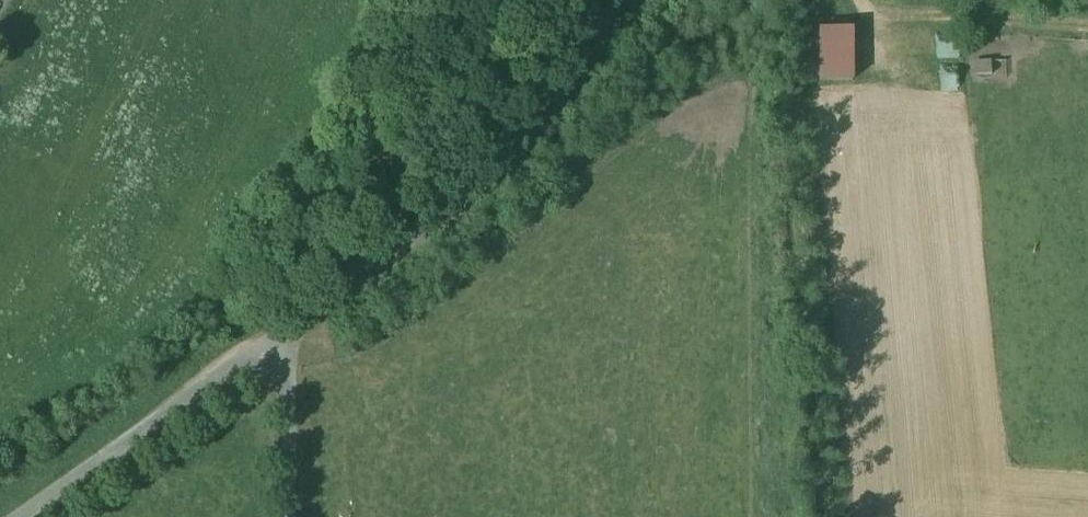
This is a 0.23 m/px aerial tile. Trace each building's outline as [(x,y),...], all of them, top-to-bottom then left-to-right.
[(858,79),(857,26),(821,26),(822,80),(858,79)] [(917,55),(956,56),(957,29),(918,28),(917,55)]
